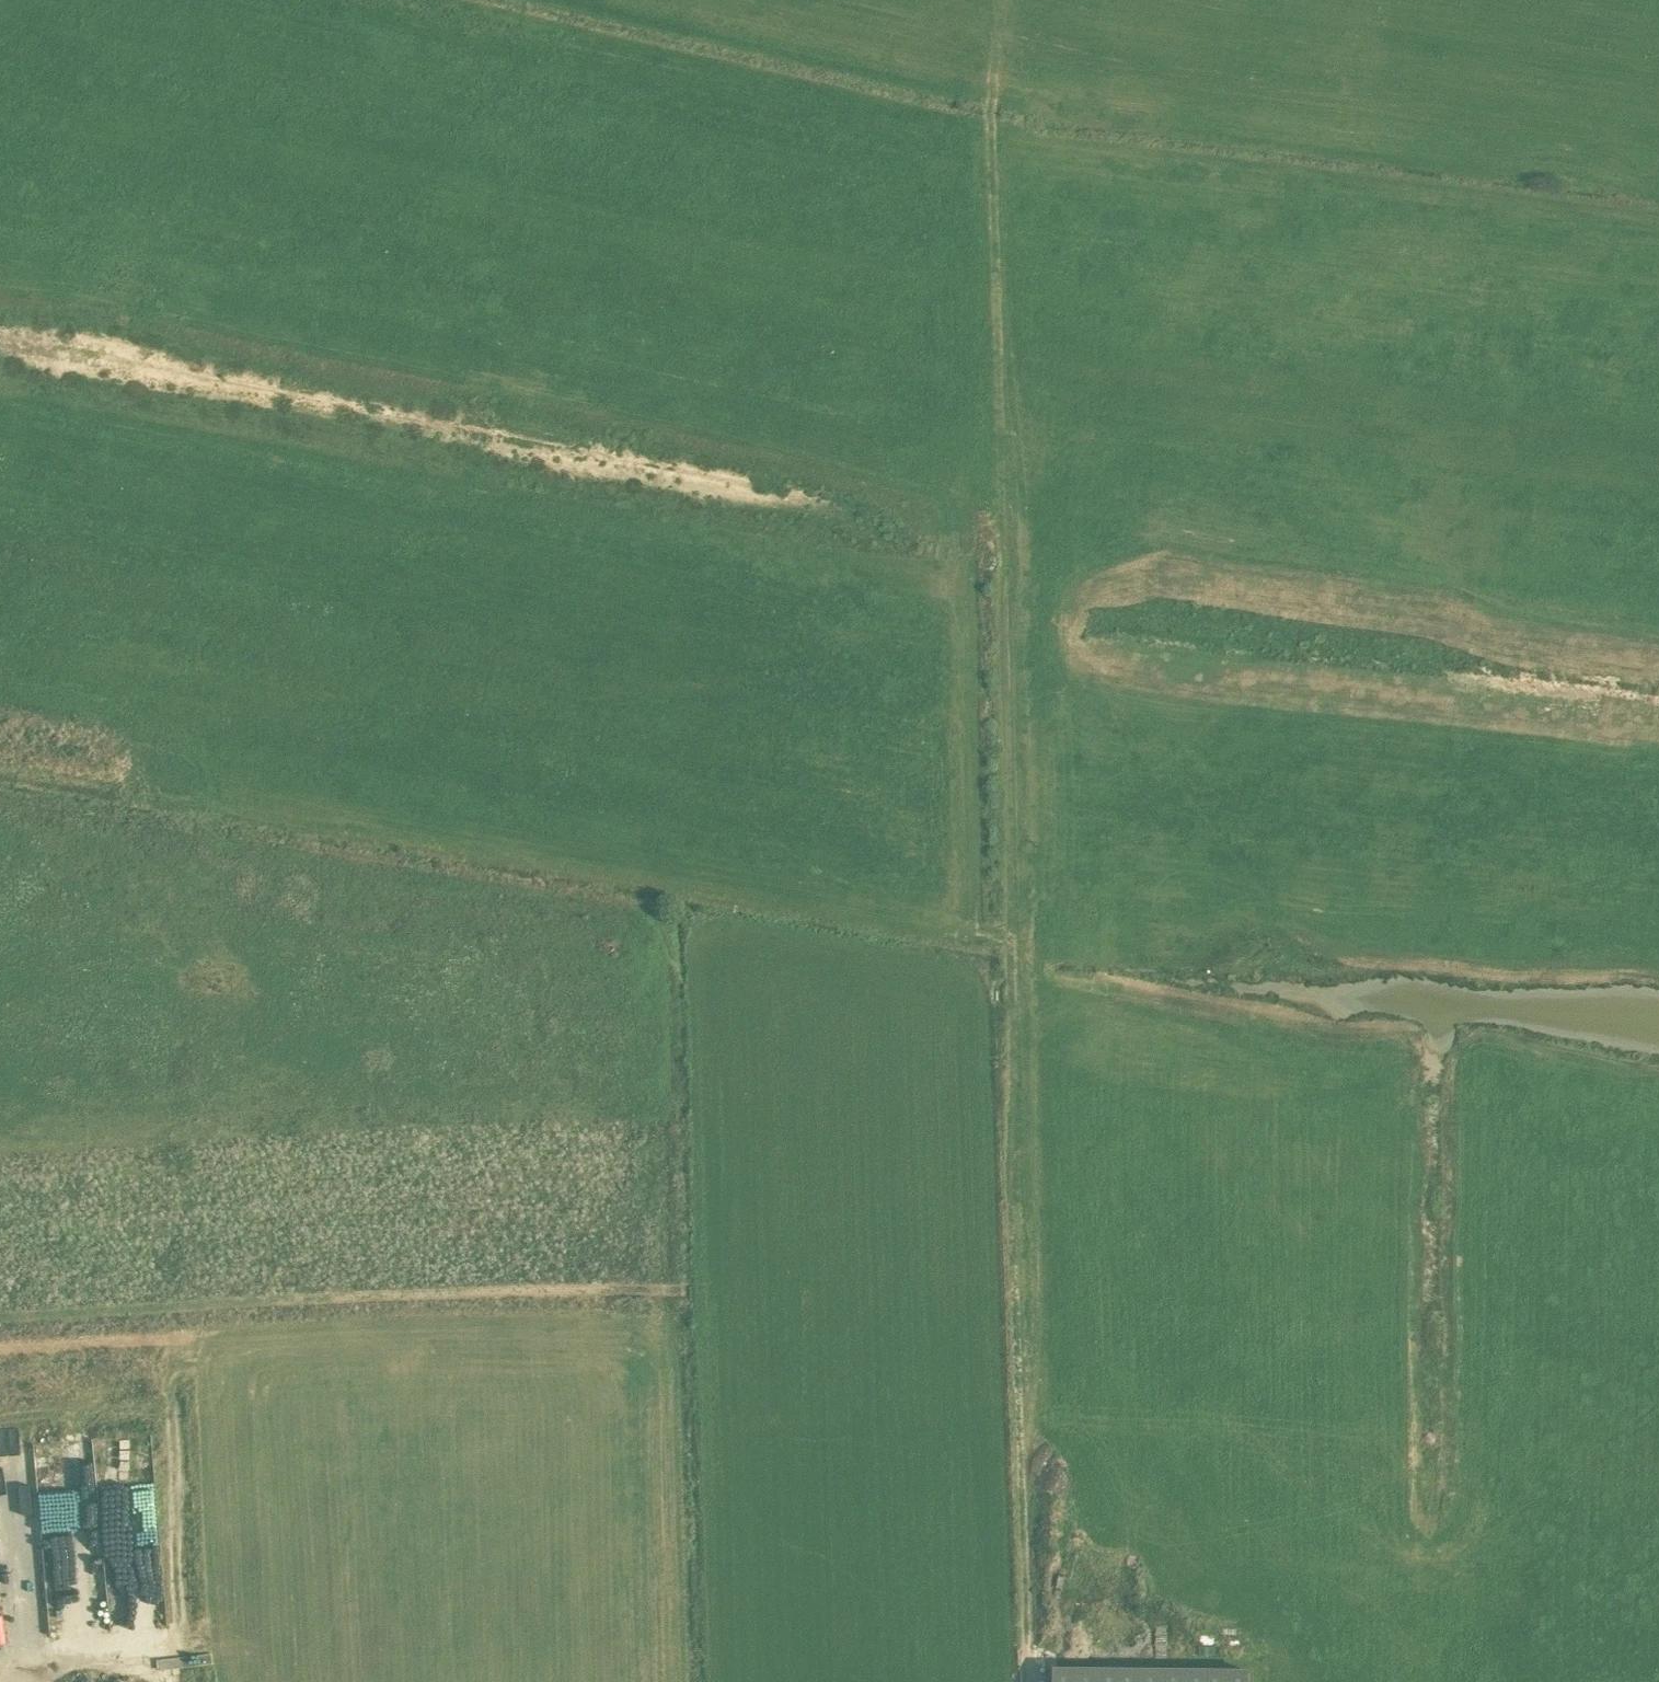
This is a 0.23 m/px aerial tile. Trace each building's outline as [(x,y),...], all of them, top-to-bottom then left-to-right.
[(1246,1670),(1052,1668),(1052,1681),(1246,1681),(1246,1670)]
